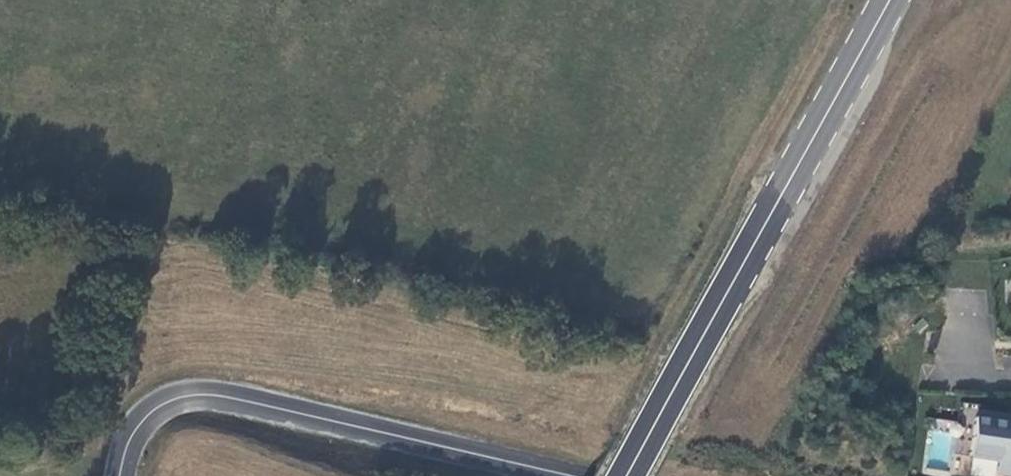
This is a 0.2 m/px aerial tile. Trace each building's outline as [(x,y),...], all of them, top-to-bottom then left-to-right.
[(934,312),(925,320),(930,325),(939,317),(934,312)] [(971,419),(965,459),(994,463),(993,475),(996,475),(1010,475),(1010,425),(971,419)]
